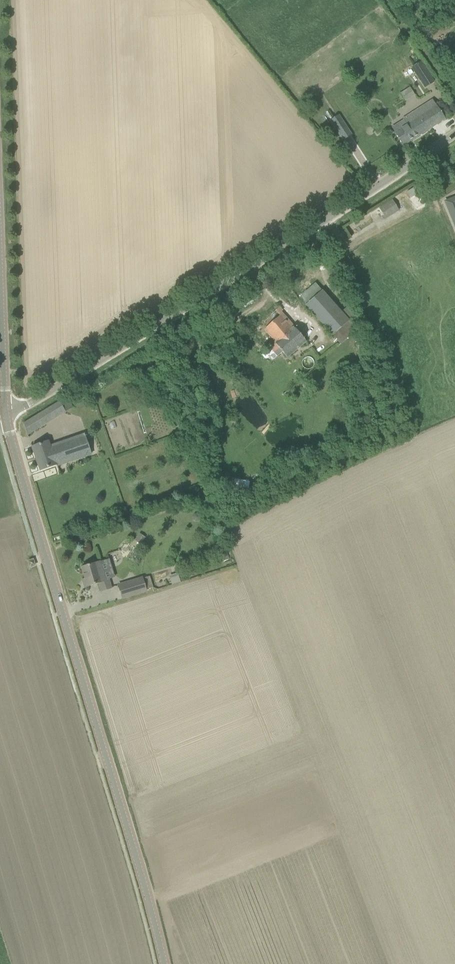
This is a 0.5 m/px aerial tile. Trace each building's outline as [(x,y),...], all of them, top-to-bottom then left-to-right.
[(412,67),(425,88),(435,82),(421,61),(412,67)] [(410,114),(402,119),(407,125),(395,133),(403,146),(446,119),(433,100),(410,114)] [(330,122),(343,141),(352,135),(338,116),(330,122)] [(393,199),(378,206),(384,218),(399,211),(393,199)] [(322,290),(306,305),(333,336),(350,321),(322,290)] [(276,310),(255,329),(270,347),(275,343),(287,358),(306,342),(295,327),(293,329),(276,310)] [(24,424),(28,435),(64,413),(60,401),(24,424)] [(86,435),(71,441),(51,447),(49,441),(32,447),(40,471),(92,453),(86,435)] [(244,484),(234,482),(232,491),(241,493),(244,484)] [(146,538),(140,533),(135,540),(141,545),(146,538)] [(105,580),(100,562),(82,567),(88,587),(100,583),(102,591),(111,588),(108,580),(105,580)] [(147,591),(143,579),(143,578),(119,585),(122,598),(147,591)]
